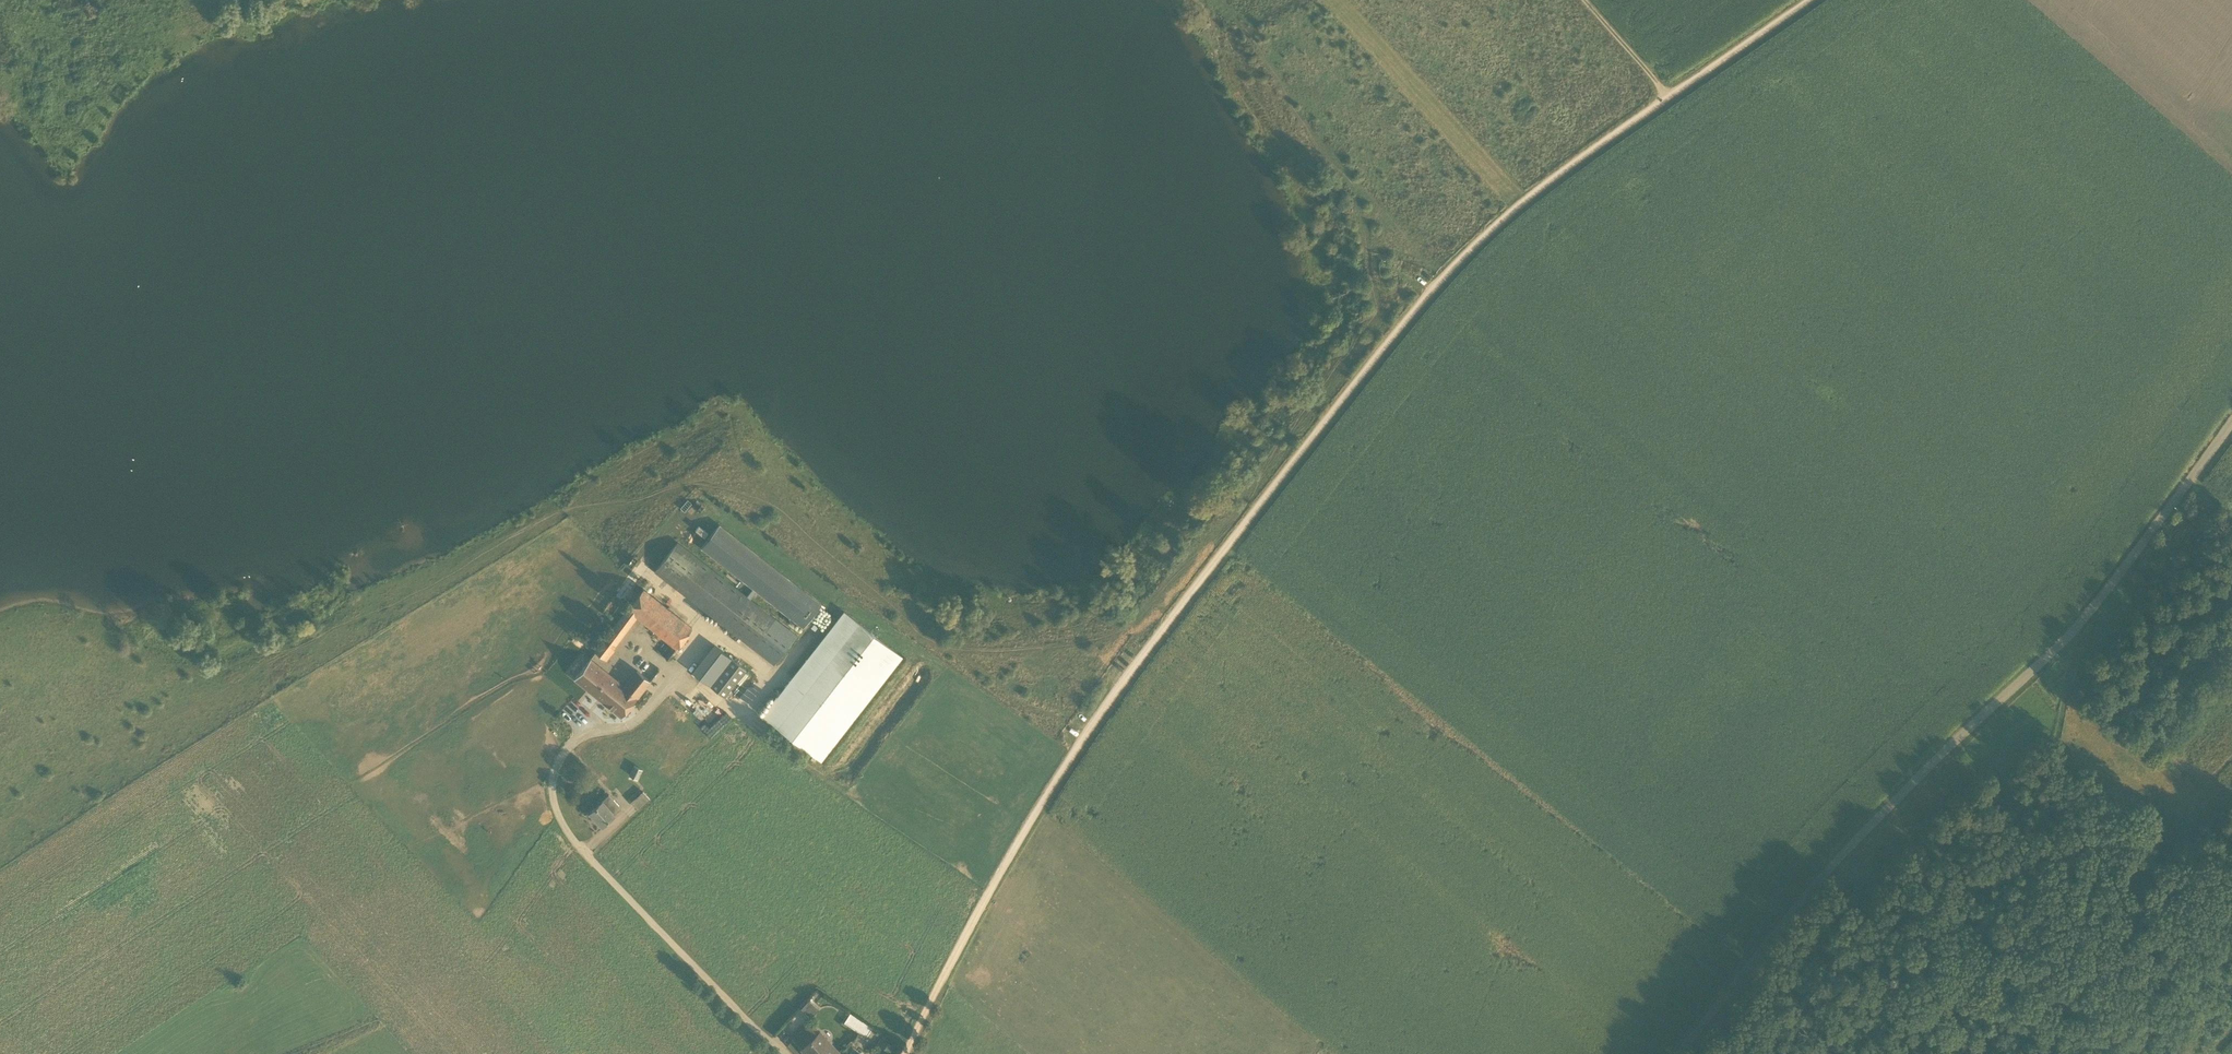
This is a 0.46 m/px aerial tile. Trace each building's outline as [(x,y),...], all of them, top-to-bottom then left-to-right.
[(821,601),(717,522),(699,545),(754,587),(747,595),(751,598),(757,589),(804,624),(821,601)] [(747,595),(677,543),(655,573),(774,663),(797,633),(751,598),(747,595)] [(604,658),(637,617),(677,648),(693,629),(644,590),(595,652),(604,658)] [(820,761),(902,656),(843,610),(761,715),(820,761)] [(746,669),(732,658),(710,686),(724,697),(746,669)] [(649,680),(636,670),(623,686),(590,659),(574,678),(622,717),(651,681),(649,680)] [(638,780),(643,770),(634,765),(629,775),(638,780)] [(638,808),(650,798),(644,791),(632,801),(638,808)] [(621,808),(609,794),(602,800),(589,812),(602,826),(615,814),(615,813),(621,808)] [(809,1000),(800,1008),(810,1017),(818,1008),(809,1000)] [(808,1025),(793,1039),(802,1048),(801,1049),(806,1053),(836,1053),(838,1052),(820,1032),(817,1035),(808,1025)] [(881,1038),(876,1044),(890,1053),(894,1047),(881,1038)]
